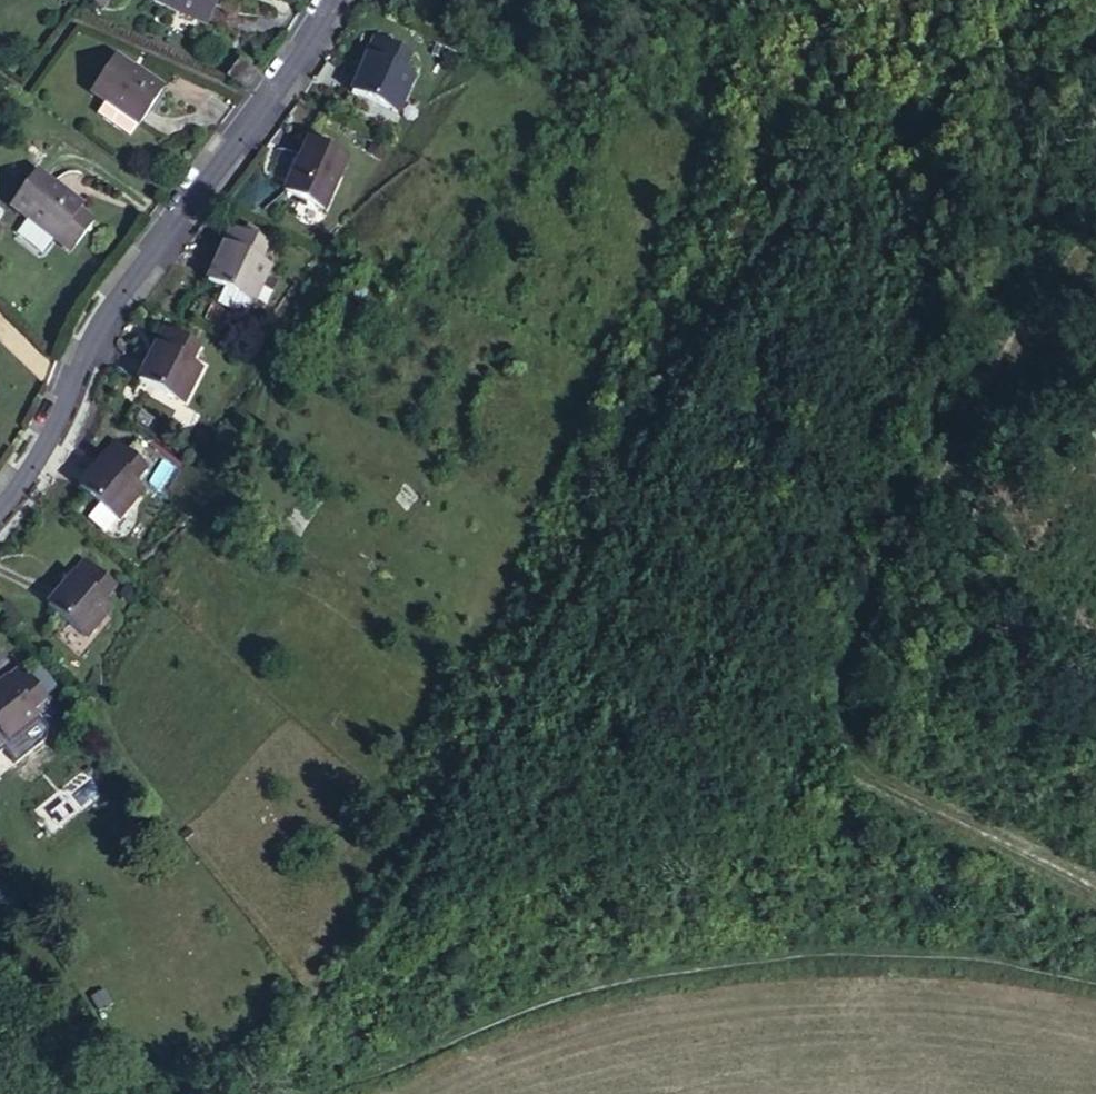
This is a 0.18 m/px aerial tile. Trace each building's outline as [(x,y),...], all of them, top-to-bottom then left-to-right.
[(216,0),(152,0),(206,23),(216,0)] [(350,91),(397,112),(414,75),(403,70),(410,53),(373,38),(350,91)] [(138,124),(162,88),(113,57),(89,92),(104,101),(138,124)] [(237,58),(224,75),(245,91),(258,74),(237,58)] [(129,136),(138,124),(104,101),(95,114),(129,136)] [(323,209),(347,155),(308,138),(284,191),(323,209)] [(71,250),(96,216),(34,171),(9,205),(71,250)] [(266,244),(269,237),(245,226),(242,232),(266,244)] [(259,260),(266,244),(242,232),(231,227),(207,281),(224,288),(253,301),(269,264),(259,260)] [(246,316),(253,301),(224,288),(217,303),(246,316)] [(137,381),(182,403),(200,367),(190,362),(198,345),(163,328),(137,381)] [(134,482),(146,468),(116,442),(78,487),(116,519),(142,488),(134,482)] [(103,600),(114,586),(85,562),(46,605),(85,638),(110,607),(103,600)] [(45,698),(21,667),(0,684),(0,735),(7,743),(38,718),(31,710),(45,698)]
